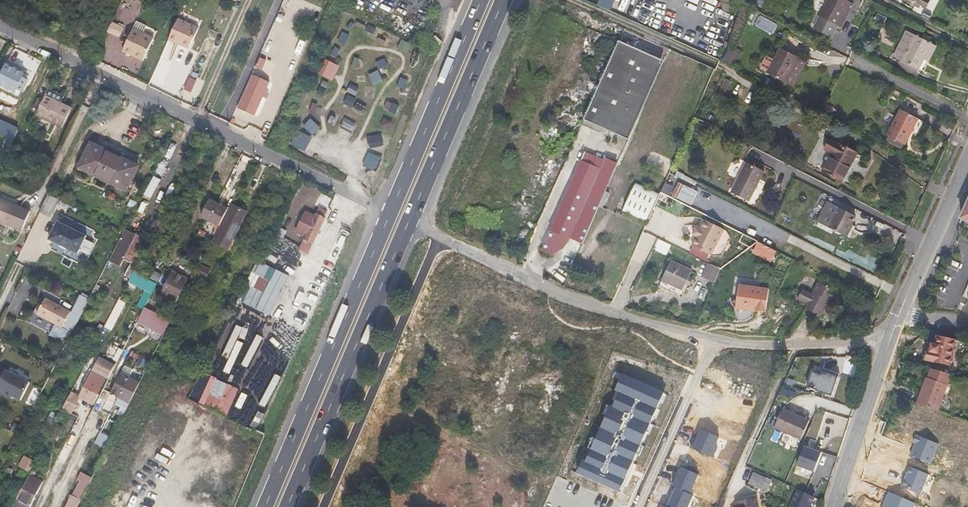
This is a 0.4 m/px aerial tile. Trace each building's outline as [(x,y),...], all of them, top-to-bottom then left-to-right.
[(598,6),(605,9),(608,0),(600,0),(598,6)] [(847,0),(829,0),(814,29),(831,38),(837,26),(850,1),(847,0)] [(908,0),(904,0),(903,1),(920,9),(921,7),(908,0)] [(923,8),(927,9),(931,0),(927,0),(923,8)] [(854,4),(850,1),(837,26),(841,28),(854,4)] [(691,15),(682,11),(678,20),(688,24),(692,17),(691,16),(691,15)] [(172,32),(169,39),(190,49),(199,28),(178,18),(172,32)] [(358,25),(366,30),(369,24),(360,20),(358,25)] [(124,27),(113,21),(108,31),(120,36),(124,27)] [(727,31),(719,28),(716,36),(724,39),(727,31)] [(924,71),(937,46),(927,41),(930,36),(921,32),(919,37),(916,35),(906,30),(894,53),(896,58),(900,60),(895,70),(914,80),(919,69),(924,71)] [(131,31),(121,53),(142,62),(152,40),(131,31)] [(384,31),(379,41),(388,45),(393,35),(384,31)] [(711,35),(701,31),(699,36),(709,40),(711,35)] [(346,46),(351,36),(345,33),(340,42),(346,46)] [(617,134),(652,55),(619,41),(584,120),(617,134)] [(90,42),(86,50),(101,57),(104,49),(90,42)] [(741,54),(724,45),(719,60),(722,61),(725,54),(738,61),(741,54)] [(799,57),(780,47),(767,73),(786,83),(799,57)] [(338,61),(342,51),(337,48),(333,58),(338,61)] [(738,61),(725,54),(722,61),(727,64),(734,68),(738,61)] [(665,61),(652,55),(617,134),(629,140),(665,61)] [(589,64),(603,69),(606,61),(592,56),(589,64)] [(807,62),(799,57),(786,83),(794,87),(807,62)] [(260,58),(256,68),(262,70),(267,60),(260,58)] [(334,80),(340,66),(326,59),(320,74),(334,80)] [(360,59),(355,59),(354,61),(353,64),(353,66),(356,69),(360,69),(362,68),(364,63),(363,61),(360,59)] [(6,64),(0,76),(0,84),(15,91),(16,89),(21,91),(28,75),(6,64)] [(598,80),(602,72),(589,67),(585,74),(598,80)] [(193,69),(185,89),(192,92),(200,72),(193,69)] [(408,73),(404,74),(403,77),(403,80),(405,82),(410,82),(412,79),(412,77),(410,74),(408,73)] [(253,74),(239,105),(253,111),(259,96),(258,95),(260,91),(261,91),(266,79),(253,74)] [(731,81),(726,79),(719,93),(724,96),(731,81)] [(15,91),(0,84),(0,89),(17,98),(21,91),(16,89),(15,91)] [(347,93),(358,94),(357,84),(347,84),(347,93)] [(373,98),(374,87),(366,86),(365,97),(373,98)] [(564,140),(582,123),(575,116),(586,94),(573,88),(565,107),(556,116),(548,124),(539,132),(549,143),(558,134),(564,140)] [(358,99),(349,95),(342,108),(351,112),(358,99)] [(36,116),(61,127),(70,109),(45,97),(36,116)] [(397,115),(402,102),(390,97),(385,110),(397,115)] [(362,116),(368,106),(359,101),(353,111),(362,116)] [(834,108),(826,104),(821,113),(830,117),(834,108)] [(919,119),(900,109),(887,135),(888,136),(904,144),(905,145),(919,119)] [(382,127),(390,130),(393,122),(385,119),(382,127)] [(14,140),(19,129),(0,120),(0,133),(14,140)] [(304,120),(301,126),(313,132),(316,126),(304,120)] [(295,137),(310,145),(314,137),(298,130),(295,137)] [(370,149),(385,146),(382,136),(368,139),(370,149)] [(888,136),(886,140),(902,149),(904,144),(888,136)] [(310,145),(295,137),(291,145),(307,152),(310,145)] [(858,153),(830,138),(824,150),(832,154),(822,172),(842,183),(858,153)] [(80,168),(126,191),(138,167),(91,144),(80,168)] [(585,152),(542,250),(553,255),(565,248),(571,238),(583,244),(607,188),(594,182),(600,169),(593,165),(597,157),(585,152)] [(376,177),(385,158),(371,153),(363,172),(376,177)] [(564,160),(552,154),(546,166),(558,172),(564,160)] [(617,165),(597,157),(593,165),(600,169),(594,182),(607,188),(617,165)] [(764,171),(746,162),(731,192),(749,201),(764,171)] [(554,172),(543,165),(536,177),(546,184),(554,172)] [(182,181),(189,185),(192,177),(186,174),(182,181)] [(255,187),(262,191),(268,178),(261,174),(255,187)] [(623,209),(644,219),(656,193),(635,183),(623,209)] [(182,191),(184,187),(180,184),(176,191),(183,194),(184,192),(182,191)] [(21,230),(30,212),(0,197),(0,220),(21,230)] [(213,202),(209,200),(204,209),(200,217),(205,219),(213,202)] [(856,216),(826,201),(816,221),(846,236),(856,216)] [(215,235),(227,209),(217,204),(213,202),(205,219),(215,225),(211,233),(215,235)] [(322,203),(316,214),(324,219),(330,207),(322,203)] [(241,210),(230,204),(227,209),(215,235),(211,241),(222,247),(241,210)] [(242,210),(241,210),(222,247),(225,248),(231,236),(238,223),(236,222),(237,220),(242,210)] [(246,212),(242,210),(237,220),(241,222),(246,212)] [(324,219),(316,214),(314,216),(306,212),(295,233),(305,238),(299,250),(307,254),(324,219)] [(87,234),(58,220),(49,238),(78,252),(87,234)] [(691,246),(711,256),(724,230),(704,220),(700,229),(699,228),(695,228),(692,234),(694,236),(696,237),(691,246)] [(119,258),(132,233),(124,229),(124,230),(112,254),(119,258)] [(127,262),(140,237),(132,233),(119,258),(127,262)] [(233,237),(231,236),(225,248),(231,251),(236,243),(235,242),(236,241),(232,239),(233,237)] [(148,241),(140,237),(127,262),(135,266),(136,265),(148,241)] [(777,251),(758,241),(752,254),(770,263),(777,251)] [(290,272),(259,257),(239,296),(270,312),(277,297),(290,272)] [(204,271),(207,273),(212,263),(206,260),(203,266),(206,268),(204,271)] [(693,270),(672,260),(662,280),(683,290),(693,270)] [(713,282),(719,269),(707,263),(701,276),(713,282)] [(133,285),(139,274),(134,272),(128,283),(133,285)] [(186,280),(172,272),(162,294),(163,294),(176,300),(186,280)] [(837,292),(818,282),(813,294),(803,289),(798,300),(807,305),(805,309),(812,312),(814,308),(823,313),(827,304),(830,299),(833,300),(837,292)] [(769,290),(739,285),(737,299),(732,303),(740,315),(747,310),(758,312),(759,310),(766,312),(769,290)] [(72,310),(46,297),(38,313),(64,326),(72,310)] [(156,313),(144,307),(137,321),(163,335),(170,321),(156,313)] [(823,313),(814,308),(812,312),(821,317),(823,313)] [(113,310),(104,328),(111,331),(120,314),(113,310)] [(928,351),(925,362),(949,368),(956,343),(939,338),(937,347),(932,346),(930,352),(928,351)] [(32,380),(0,364),(0,387),(23,398),(32,380)] [(831,395),(837,379),(829,376),(830,373),(822,370),(821,373),(812,370),(807,385),(816,388),(815,389),(831,395)] [(581,475),(620,492),(665,392),(624,375),(617,391),(620,392),(613,407),(611,406),(581,475)] [(917,403),(938,411),(948,385),(928,378),(923,391),(922,390),(917,403)] [(110,398),(117,402),(127,382),(120,379),(110,398)] [(81,396),(94,403),(98,394),(97,393),(101,387),(90,382),(87,388),(85,387),(81,396)] [(127,406),(137,387),(127,382),(117,402),(127,406)] [(65,408),(73,412),(76,406),(68,402),(65,408)] [(123,414),(127,406),(117,402),(114,409),(123,414)] [(775,428),(801,440),(809,421),(783,409),(775,428)] [(59,420),(71,426),(75,419),(63,412),(59,420)] [(55,421),(57,415),(51,413),(49,418),(55,421)] [(122,416),(90,479),(87,484),(76,506),(87,506),(121,441),(130,445),(139,425),(122,416)] [(693,440),(690,447),(713,457),(717,447),(715,446),(719,437),(701,429),(696,441),(693,440)] [(917,443),(912,455),(932,464),(940,444),(918,435),(915,442),(917,443)] [(814,471),(823,453),(805,445),(796,463),(814,471)] [(27,475),(35,459),(29,456),(21,472),(27,475)] [(682,467),(673,486),(676,488),(690,494),(699,474),(682,467)] [(13,506),(30,506),(43,481),(29,474),(13,506)] [(761,489),(764,482),(752,475),(749,483),(761,489)] [(87,484),(80,480),(67,506),(76,506),(87,484)] [(770,484),(764,482),(761,489),(767,492),(770,484)] [(668,506),(688,506),(693,495),(690,494),(676,488),(668,506)] [(793,504),(799,506),(811,506),(815,498),(800,491),(793,504)] [(884,506),(914,506),(916,502),(891,491),(884,506)] [(756,498),(735,501),(736,506),(758,506),(756,498)]
